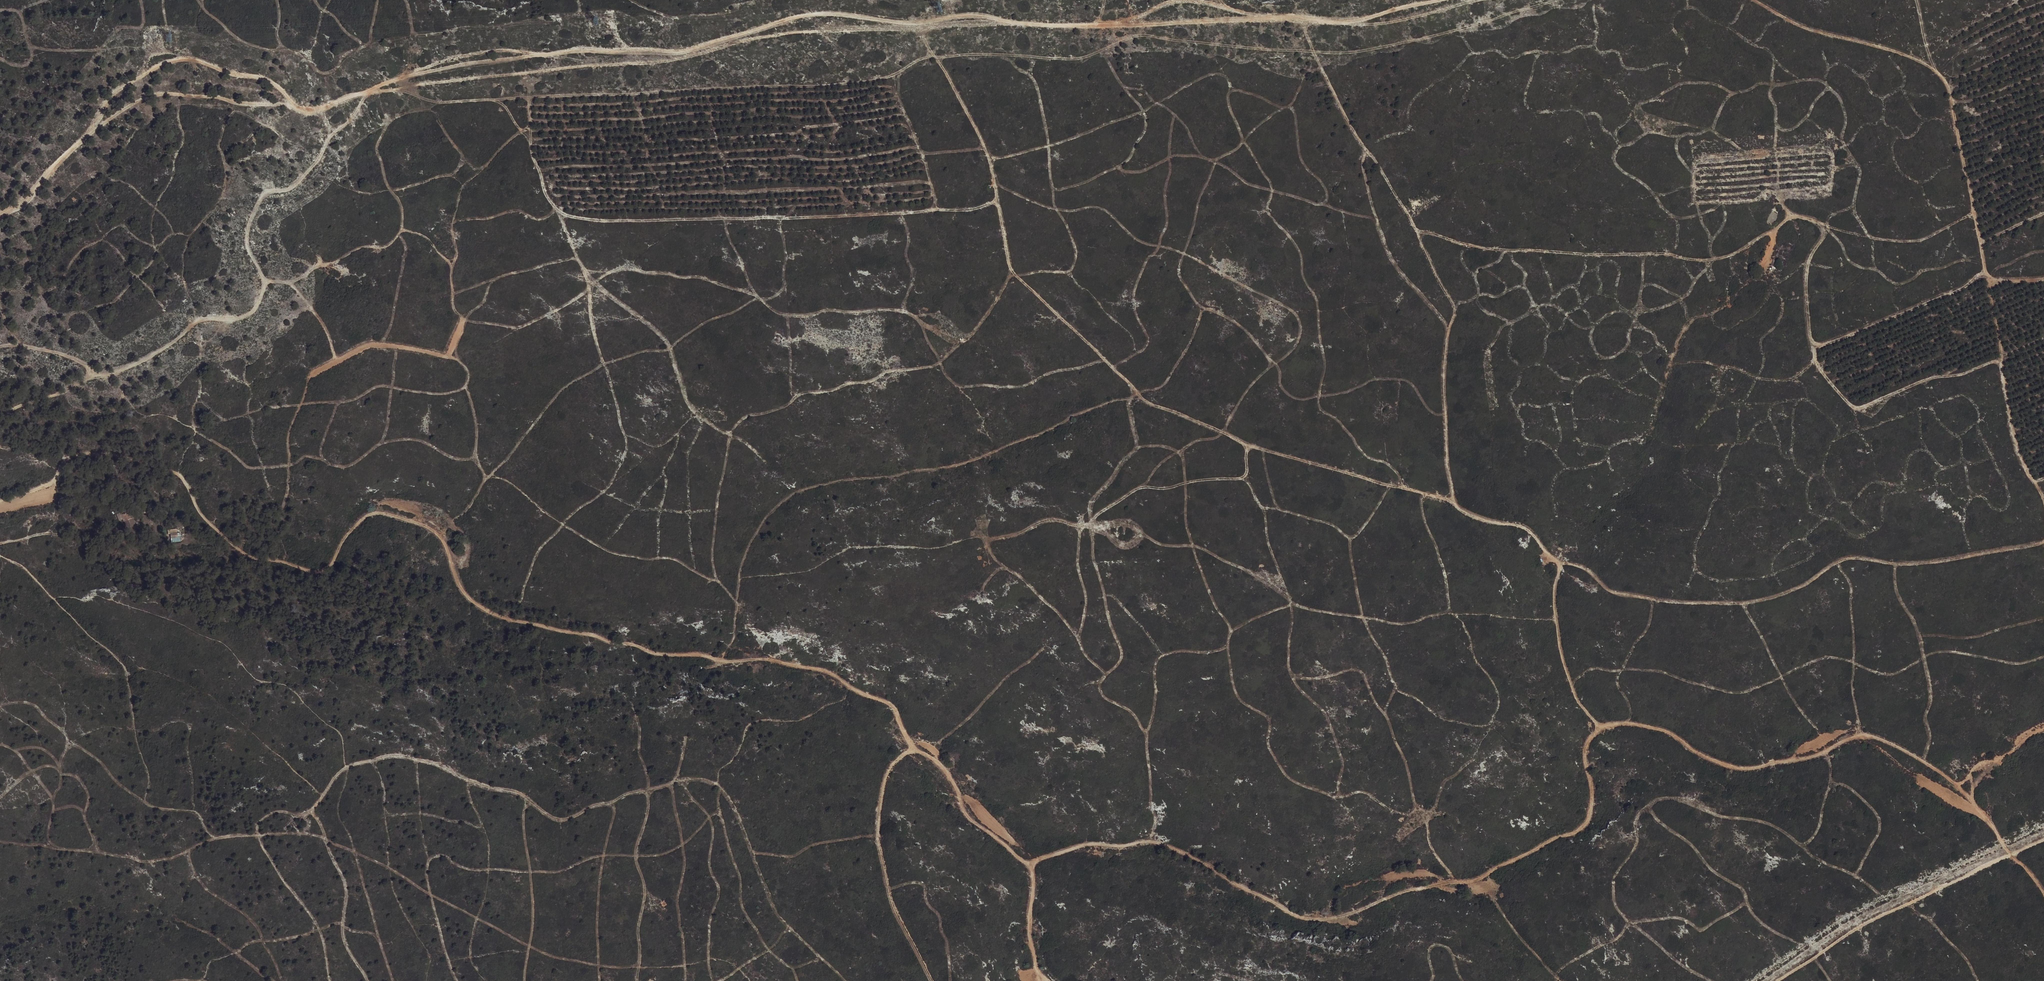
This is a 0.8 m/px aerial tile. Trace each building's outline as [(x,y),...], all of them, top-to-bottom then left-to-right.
[(1767,221),(1773,224),(1779,214),(1773,211),(1767,221)] [(120,495),(130,492),(128,482),(121,483),(122,486),(114,487),(115,493),(119,492),(120,495)] [(186,509),(185,504),(180,505),(182,513),(190,512),(189,508),(186,509)]
